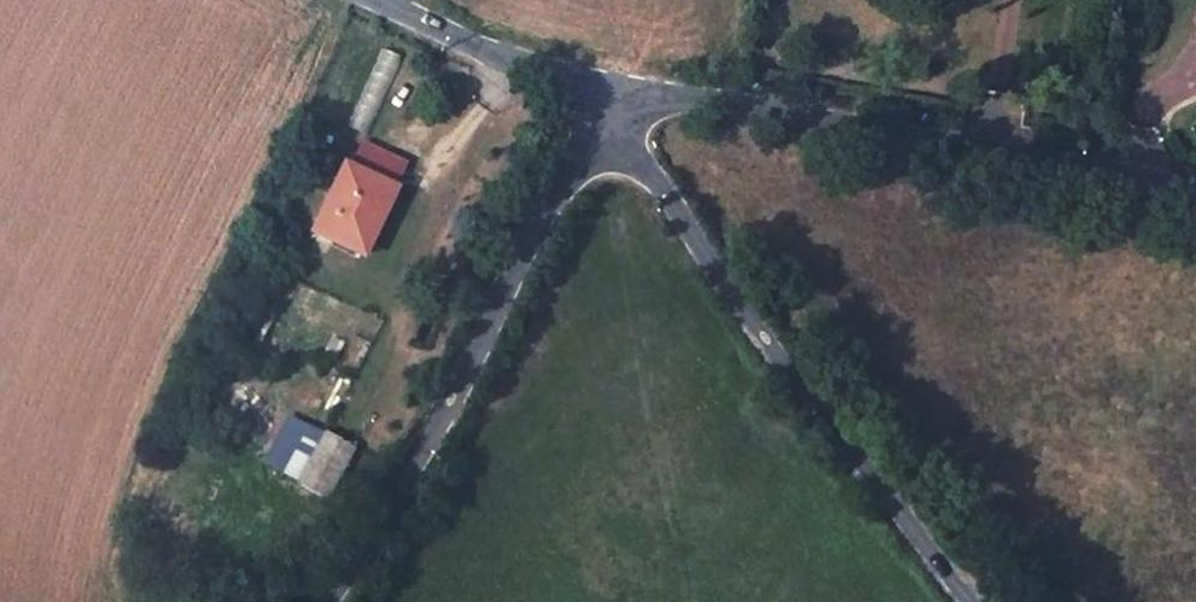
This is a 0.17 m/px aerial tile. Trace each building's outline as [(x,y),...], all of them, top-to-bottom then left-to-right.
[(1107,99),(1093,98),(1090,112),(1105,114),(1107,99)] [(347,164),(314,230),(361,253),(382,211),(386,213),(398,188),(347,164)] [(255,291),(239,325),(251,332),(266,302),(268,297),(255,291)] [(327,433),(301,481),(328,496),(353,449),(327,433)]
